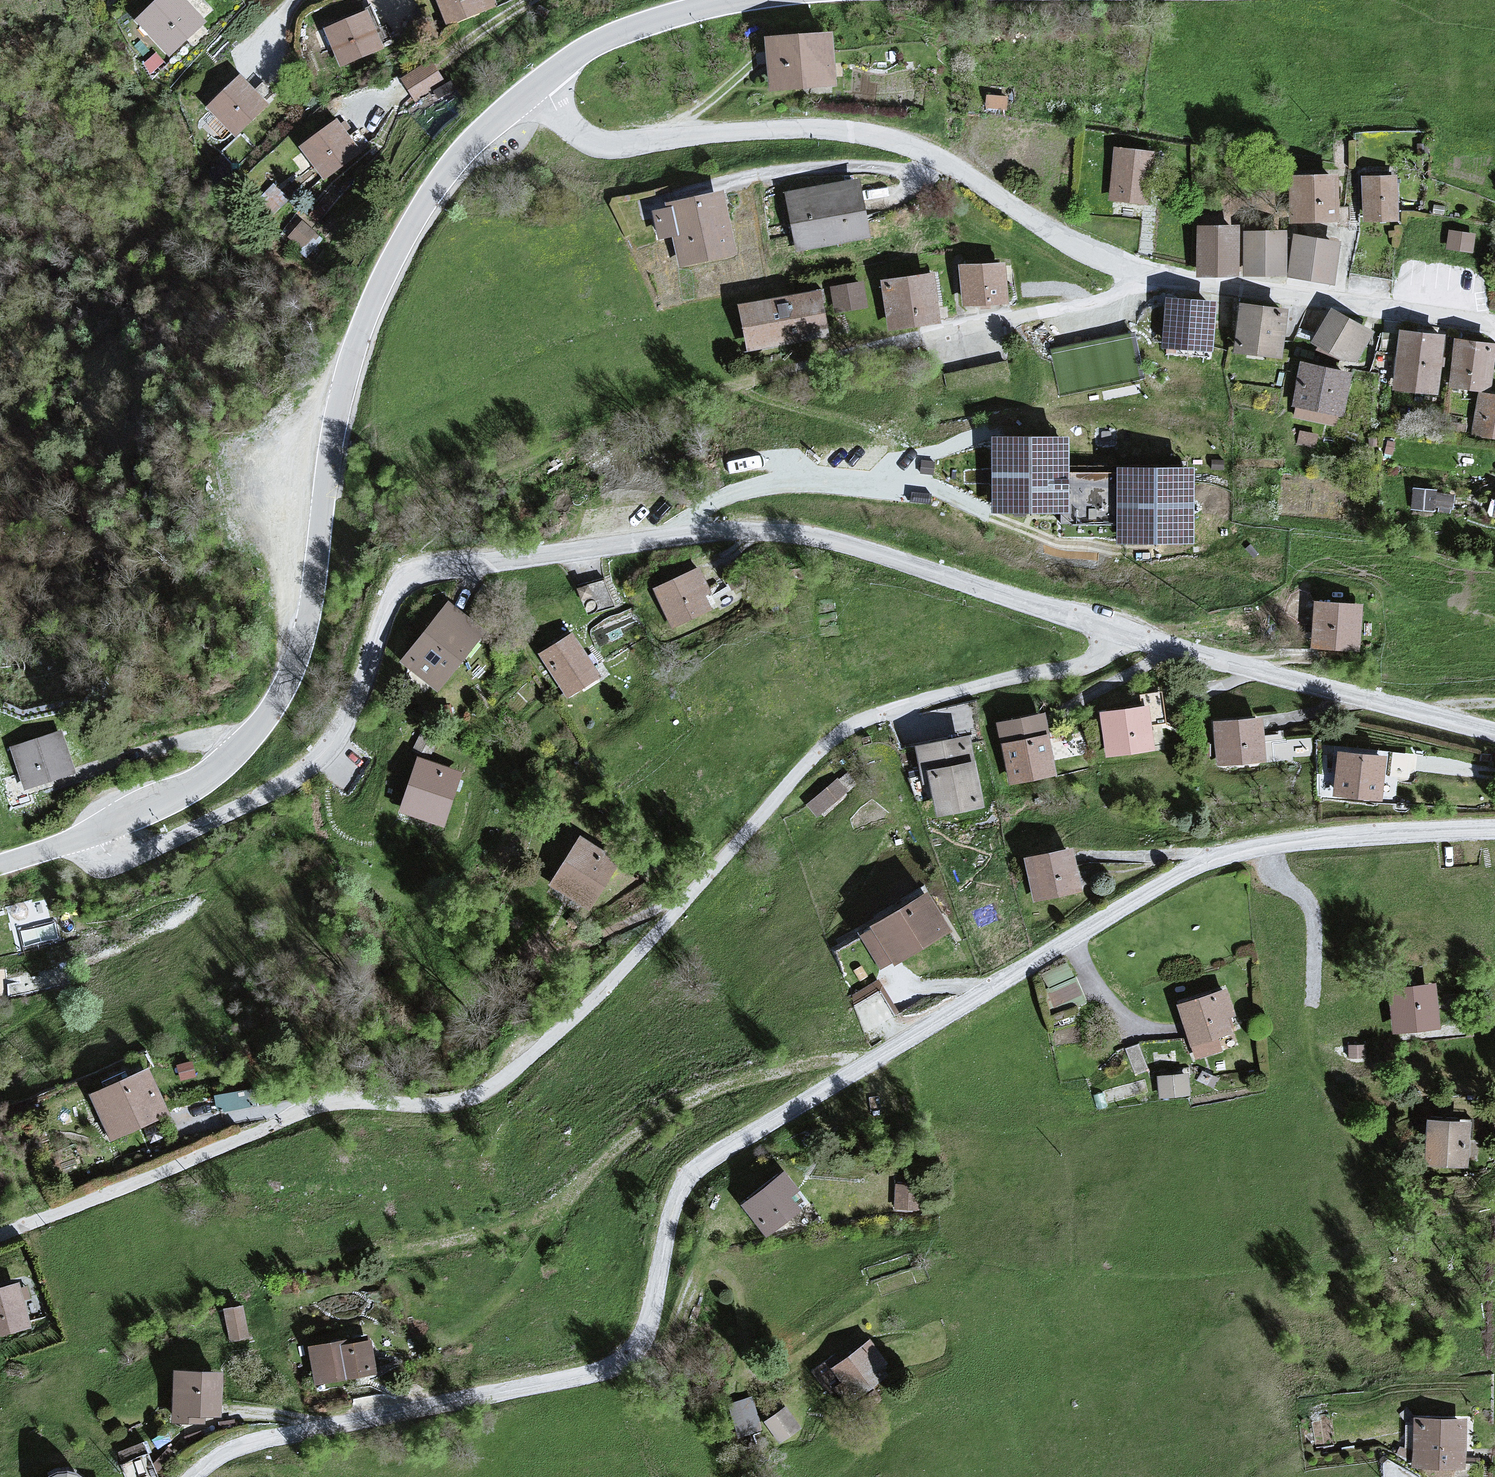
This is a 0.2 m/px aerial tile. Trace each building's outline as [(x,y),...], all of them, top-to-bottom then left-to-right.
[(133,26),(169,63),(205,28),(178,0),(160,0),(133,26)] [(449,32),(489,15),(483,0),(435,0),(449,32)] [(367,17),(325,37),(343,74),(385,54),(367,17)] [(831,37),(762,42),(766,95),(835,89),(831,37)] [(423,68),(402,83),(420,110),(442,95),(423,68)] [(241,80),(206,113),(236,144),(271,111),(241,80)] [(336,125),(300,153),(327,187),(362,159),(336,125)] [(1153,155),(1113,152),(1109,204),(1149,207),(1153,155)] [(1334,177),(1288,179),(1290,226),(1336,224),(1334,177)] [(1395,177),(1361,178),(1363,225),(1397,223),(1395,177)] [(858,183),(786,198),(798,255),(870,240),(858,183)] [(724,195),(665,209),(680,272),(738,258),(724,195)] [(290,232),(308,247),(321,231),(303,216),(290,232)] [(1237,228),(1196,229),(1197,277),(1238,277),(1237,228)] [(1285,233),(1243,234),(1245,280),(1286,278),(1285,233)] [(1475,237),(1449,234),(1446,253),(1473,257),(1475,237)] [(1339,246),(1294,239),(1288,281),(1333,288),(1339,246)] [(1003,266),(957,270),(961,311),(1006,307),(1003,266)] [(931,276),(879,285),(888,335),(940,325),(931,276)] [(860,286),(832,292),(837,318),(865,312),(860,286)] [(819,294),(738,310),(747,355),(828,339),(819,294)] [(1215,305),(1167,303),(1164,359),(1212,361),(1215,305)] [(1287,311),(1239,307),(1235,355),(1283,359),(1287,311)] [(1375,335),(1331,312),(1311,347),(1329,360),(1362,363),(1375,335)] [(1441,337),(1397,335),(1393,395),(1437,398),(1441,337)] [(1494,348),(1455,345),(1451,391),(1490,395),(1494,348)] [(1353,377),(1300,367),(1291,413),(1344,423),(1353,377)] [(1478,397),(1472,440),(1494,443),(1494,399),(1478,397)] [(1069,436),(991,437),(991,514),(1069,513),(1069,436)] [(1195,466),(1117,467),(1118,544),(1196,543),(1195,466)] [(1414,486),(1413,502),(1452,503),(1453,487),(1414,486)] [(698,570),(656,592),(676,631),(719,609),(698,570)] [(1364,607),(1312,604),(1310,655),(1362,657),(1364,607)] [(440,610),(400,665),(439,694),(480,638),(440,610)] [(572,635),(540,656),(568,699),(600,678),(572,635)] [(1146,705),(1098,713),(1106,760),(1154,752),(1146,705)] [(1043,715),(997,725),(1011,789),(1058,778),(1043,715)] [(1261,718),(1213,723),(1218,769),(1266,764),(1261,718)] [(61,733),(9,751),(24,795),(76,777),(61,733)] [(967,737),(920,748),(938,820),(985,809),(967,737)] [(1382,758),(1336,755),(1333,800),(1379,802),(1382,758)] [(465,775),(417,759),(400,812),(447,828),(465,775)] [(821,811),(847,783),(836,773),(810,800),(821,811)] [(622,862),(578,837),(548,889),(593,914),(622,862)] [(1071,849),(1023,861),(1034,904),(1082,891),(1071,849)] [(925,895),(856,936),(879,974),(948,934),(925,895)] [(1053,1002),(1082,990),(1070,960),(1041,972),(1053,1002)] [(864,1023),(892,1013),(880,977),(852,987),(864,1023)] [(1435,986),(1389,991),(1394,1035),(1440,1030),(1435,986)] [(1226,994),(1176,1009),(1195,1061),(1222,1052),(1219,1039),(1230,1037),(1226,994)] [(148,1072),(91,1099),(113,1146),(171,1119),(148,1072)] [(1188,1076),(1158,1079),(1161,1102),(1191,1098),(1188,1076)] [(1468,1123),(1427,1123),(1427,1170),(1467,1170),(1468,1123)] [(782,1175),(741,1205),(767,1239),(808,1209),(782,1175)] [(922,1186),(896,1186),(896,1212),(922,1212),(922,1186)] [(0,1291),(0,1342),(36,1329),(19,1284),(0,1291)] [(246,1306),(223,1312),(232,1347),(254,1341),(246,1306)] [(367,1337),(308,1349),(316,1388),(375,1375),(367,1337)] [(870,1338),(830,1371),(856,1403),(897,1370),(870,1338)] [(221,1373),(169,1375),(171,1421),(223,1419),(221,1373)] [(737,1422),(759,1415),(751,1390),(730,1397),(737,1422)] [(788,1408),(765,1425),(781,1447),(804,1430),(788,1408)] [(1464,1419),(1414,1419),(1414,1471),(1464,1471),(1464,1419)]
